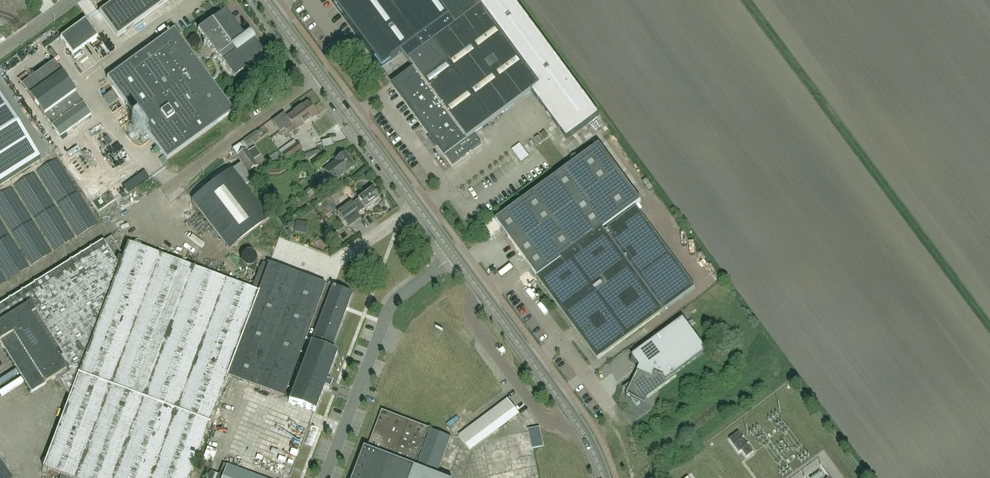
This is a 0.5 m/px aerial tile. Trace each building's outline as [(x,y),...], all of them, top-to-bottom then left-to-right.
[(117,37),(168,0),(117,0),(99,13),(117,37)] [(542,105),(567,139),(599,115),(514,0),(330,0),(380,68),(401,53),(415,71),(394,86),(445,155),(452,164),(481,143),(474,134),(531,91),(542,105)] [(234,79),(264,57),(265,57),(253,41),(254,40),(249,34),(244,38),(225,11),(199,30),(234,79)] [(60,37),(72,54),(97,36),(85,19),(60,37)] [(173,30),(107,79),(167,160),(233,112),(173,30)] [(105,42),(96,48),(104,62),(113,56),(105,42)] [(84,65),(88,73),(96,69),(91,61),(84,65)] [(92,114),(54,62),(42,70),(40,67),(36,70),(39,73),(30,79),(26,73),(19,79),(60,137),(92,114)] [(113,92),(104,98),(110,106),(118,100),(113,92)] [(40,160),(0,97),(0,185),(40,160)] [(281,122),(285,128),(313,108),(308,101),(287,117),(287,118),(281,122)] [(318,115),(313,108),(285,128),(290,134),(296,129),(297,130),(318,115)] [(544,132),(540,135),(544,140),(548,137),(544,132)] [(543,142),(538,136),(534,139),(539,145),(543,142)] [(297,142),(281,154),(287,161),(302,150),(297,142)] [(495,221),(500,227),(537,278),(603,232),(602,230),(640,202),(599,145),(495,221)] [(246,150),(237,156),(248,172),(257,166),(246,150)] [(336,161),(335,162),(323,171),(333,184),(346,173),(347,174),(356,167),(345,152),(336,160),(336,161)] [(332,162),(327,156),(317,163),(322,170),(332,162)] [(270,218),(245,186),(252,181),(240,165),(193,201),(230,249),(270,218)] [(358,213),(365,208),(366,210),(373,204),(372,203),(378,199),(371,189),(352,204),(350,202),(337,212),(343,220),(356,210),(358,213)] [(597,360),(663,311),(694,288),(636,208),(603,232),(537,278),(597,360)] [(259,293),(127,243),(119,265),(115,259),(121,255),(121,253),(111,237),(0,307),(0,343),(31,393),(58,377),(70,397),(43,467),(62,474),(60,477),(189,477),(228,376),(259,293)] [(244,253),(243,254),(242,255),(241,257),(241,259),(241,261),(241,262),(242,264),(243,265),(244,266),(246,267),(248,267),(250,267),(252,267),(253,266),(254,265),(256,263),(256,262),(256,260),(256,259),(256,257),(255,255),(254,254),(253,254),(252,253),(250,252),(249,252),(246,252),(244,253)] [(338,355),(330,352),(352,295),(329,286),(328,286),(270,264),(268,269),(265,268),(263,273),(266,274),(259,293),(228,376),(290,400),(289,403),(315,412),(324,389),(329,391),(332,384),(327,382),(338,355)] [(633,381),(623,388),(627,393),(625,398),(633,401),(636,406),(639,404),(644,406),(647,398),(676,377),(675,374),(707,351),(683,318),(631,356),(632,357),(630,361),(640,365),(633,381)] [(519,415),(508,399),(459,436),(470,451),(519,415)] [(438,475),(416,467),(414,466),(425,439),(424,439),(428,429),(382,411),(367,449),(368,449),(369,450),(367,456),(362,454),(353,477),(445,477),(438,475)] [(539,428),(529,430),(533,449),(543,447),(539,428)] [(430,430),(416,467),(438,475),(452,438),(430,430)] [(753,452),(738,432),(729,439),(739,453),(742,451),(747,457),(753,452)] [(5,452),(1,454),(6,464),(10,462),(5,452)] [(226,466),(222,476),(210,471),(207,477),(259,477),(226,466)]
